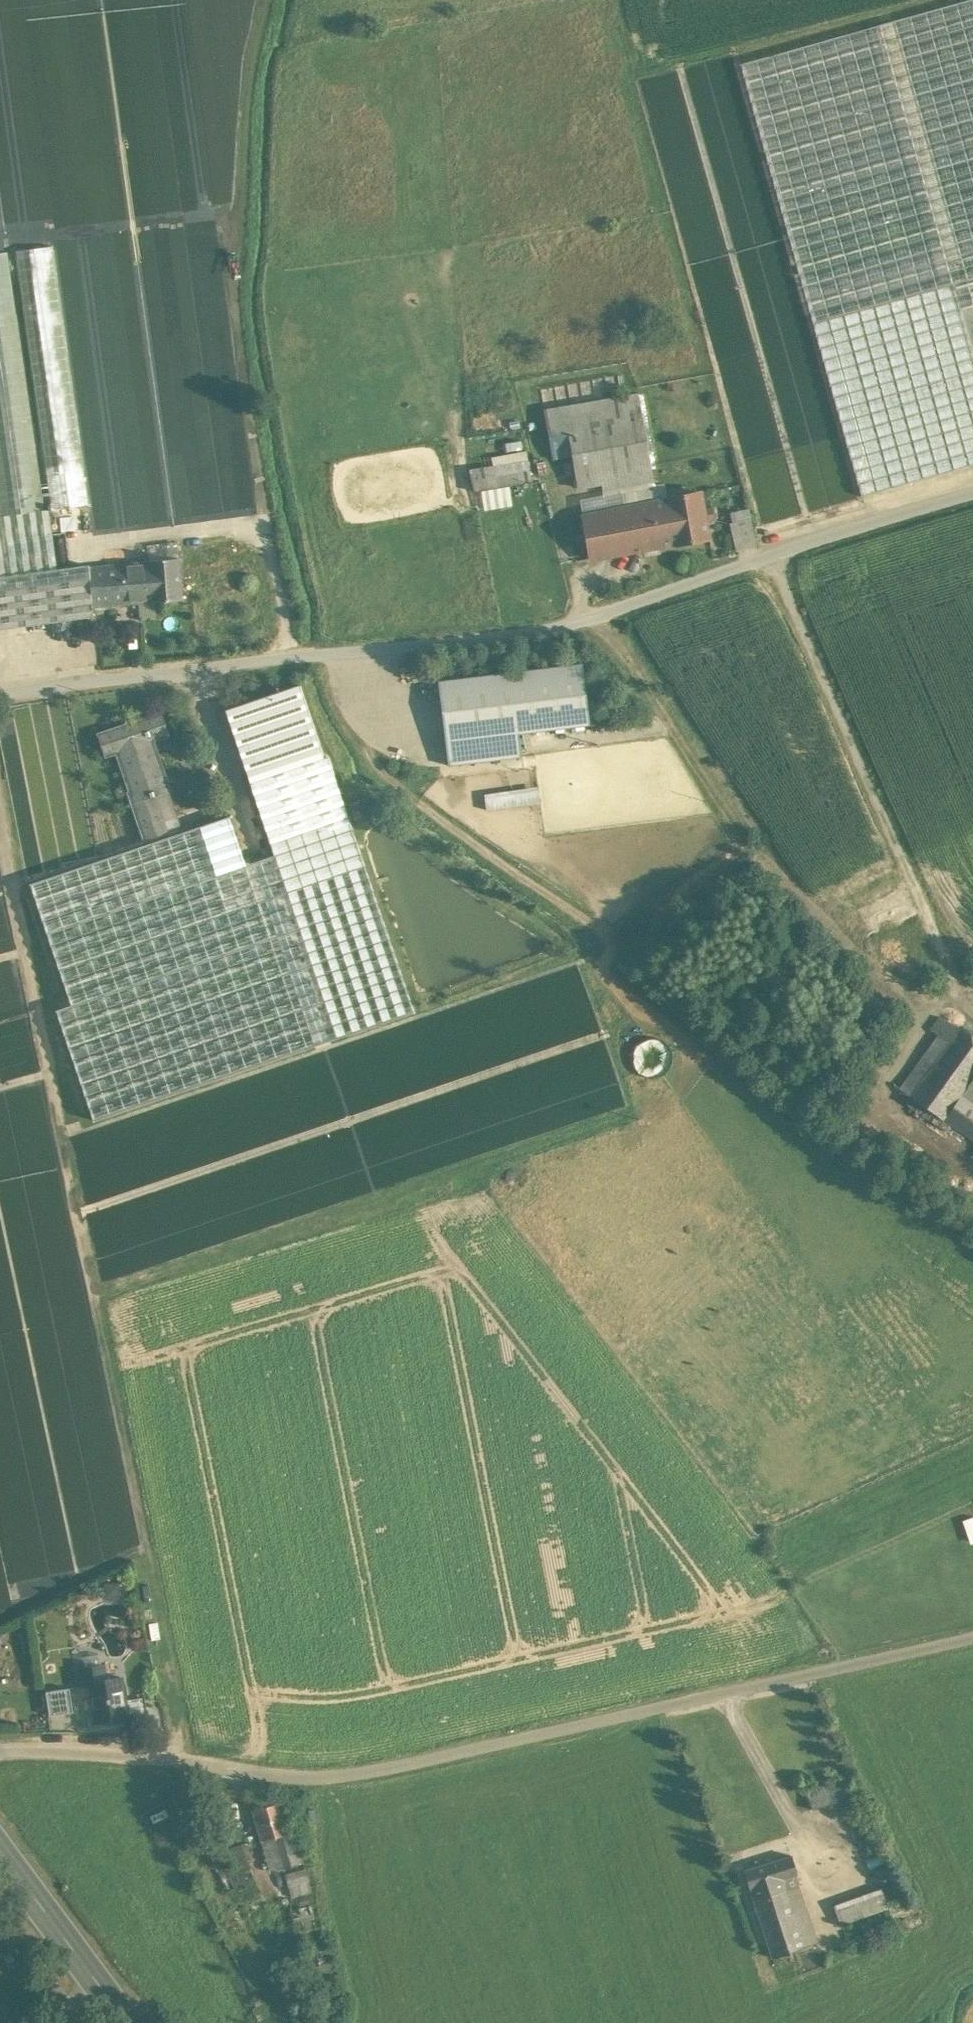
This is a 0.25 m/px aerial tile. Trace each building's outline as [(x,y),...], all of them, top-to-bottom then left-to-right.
[(740,64),(861,496),(972,464),(972,358),(959,308),(972,304),(972,302),(967,280),(972,278),(972,0),(965,0),(740,64)] [(88,504),(52,246),(15,251),(50,504),(48,505),(48,509),(49,509),(49,510),(88,504)] [(57,568),(49,510),(49,509),(48,509),(44,510),(7,251),(0,252),(0,576),(57,568)] [(638,394),(544,410),(553,458),(572,455),(577,486),(595,483),(592,471),(598,469),(602,488),(653,479),(638,394)] [(527,460),(469,469),(474,491),(531,481),(527,460)] [(649,486),(621,491),(624,507),(583,515),(591,558),(674,543),(667,499),(652,502),(649,486)] [(700,492),(667,498),(667,499),(674,543),(675,543),(708,537),(705,520),(714,518),(712,507),(703,509),(700,492)] [(750,518),(729,523),(736,550),(757,545),(750,518)] [(177,537),(165,539),(167,559),(179,557),(177,537)] [(143,561),(167,559),(165,539),(141,541),(143,561)] [(143,561),(89,566),(92,606),(182,599),(179,557),(167,559),(143,561)] [(0,576),(0,629),(93,616),(92,606),(89,566),(89,564),(57,569),(57,568),(0,576)] [(582,663),(438,681),(448,765),(521,756),(518,732),(590,724),(582,663)] [(98,860),(30,883),(72,1004),(56,1009),(94,1119),(414,1011),(327,755),(323,756),(299,683),(225,708),(274,855),(244,864),(227,816),(98,860)] [(161,712),(97,734),(105,756),(116,752),(133,801),(131,801),(140,825),(163,818),(155,795),(167,790),(170,790),(153,739),(169,734),(161,712)] [(482,792),(484,808),(539,799),(536,783),(482,792)] [(163,818),(167,831),(180,827),(167,790),(155,795),(163,818)] [(163,818),(140,825),(144,839),(167,831),(163,818)] [(893,1083),(900,1088),(892,1100),(933,1129),(942,1117),(943,1118),(972,1076),(972,1036),(959,1026),(940,1016),(893,1083)] [(668,1044),(654,1036),(639,1040),(631,1054),(635,1069),(649,1077),(664,1073),(672,1060),(668,1044)] [(943,1118),(972,1139),(972,1076),(943,1118)] [(942,1117),(933,1129),(972,1158),(972,1139),(943,1118),(942,1117)] [(121,1677),(105,1680),(102,1665),(83,1668),(85,1684),(90,1683),(96,1721),(127,1716),(121,1677)] [(49,1715),(73,1711),(69,1687),(46,1691),(49,1715)] [(280,1802),(253,1810),(262,1840),(270,1867),(283,1866),(284,1868),(305,1862),(295,1829),(289,1831),(280,1802)] [(230,1873),(233,1884),(251,1879),(241,1844),(228,1848),(235,1872),(230,1873)] [(791,1855),(748,1868),(753,1886),(792,1874),(796,1873),(791,1855)] [(311,1889),(305,1869),(286,1875),(292,1895),(311,1889)] [(792,1874),(753,1886),(775,1955),(814,1944),(792,1874)] [(882,1889),(835,1907),(841,1922),(888,1905),(882,1889)]
